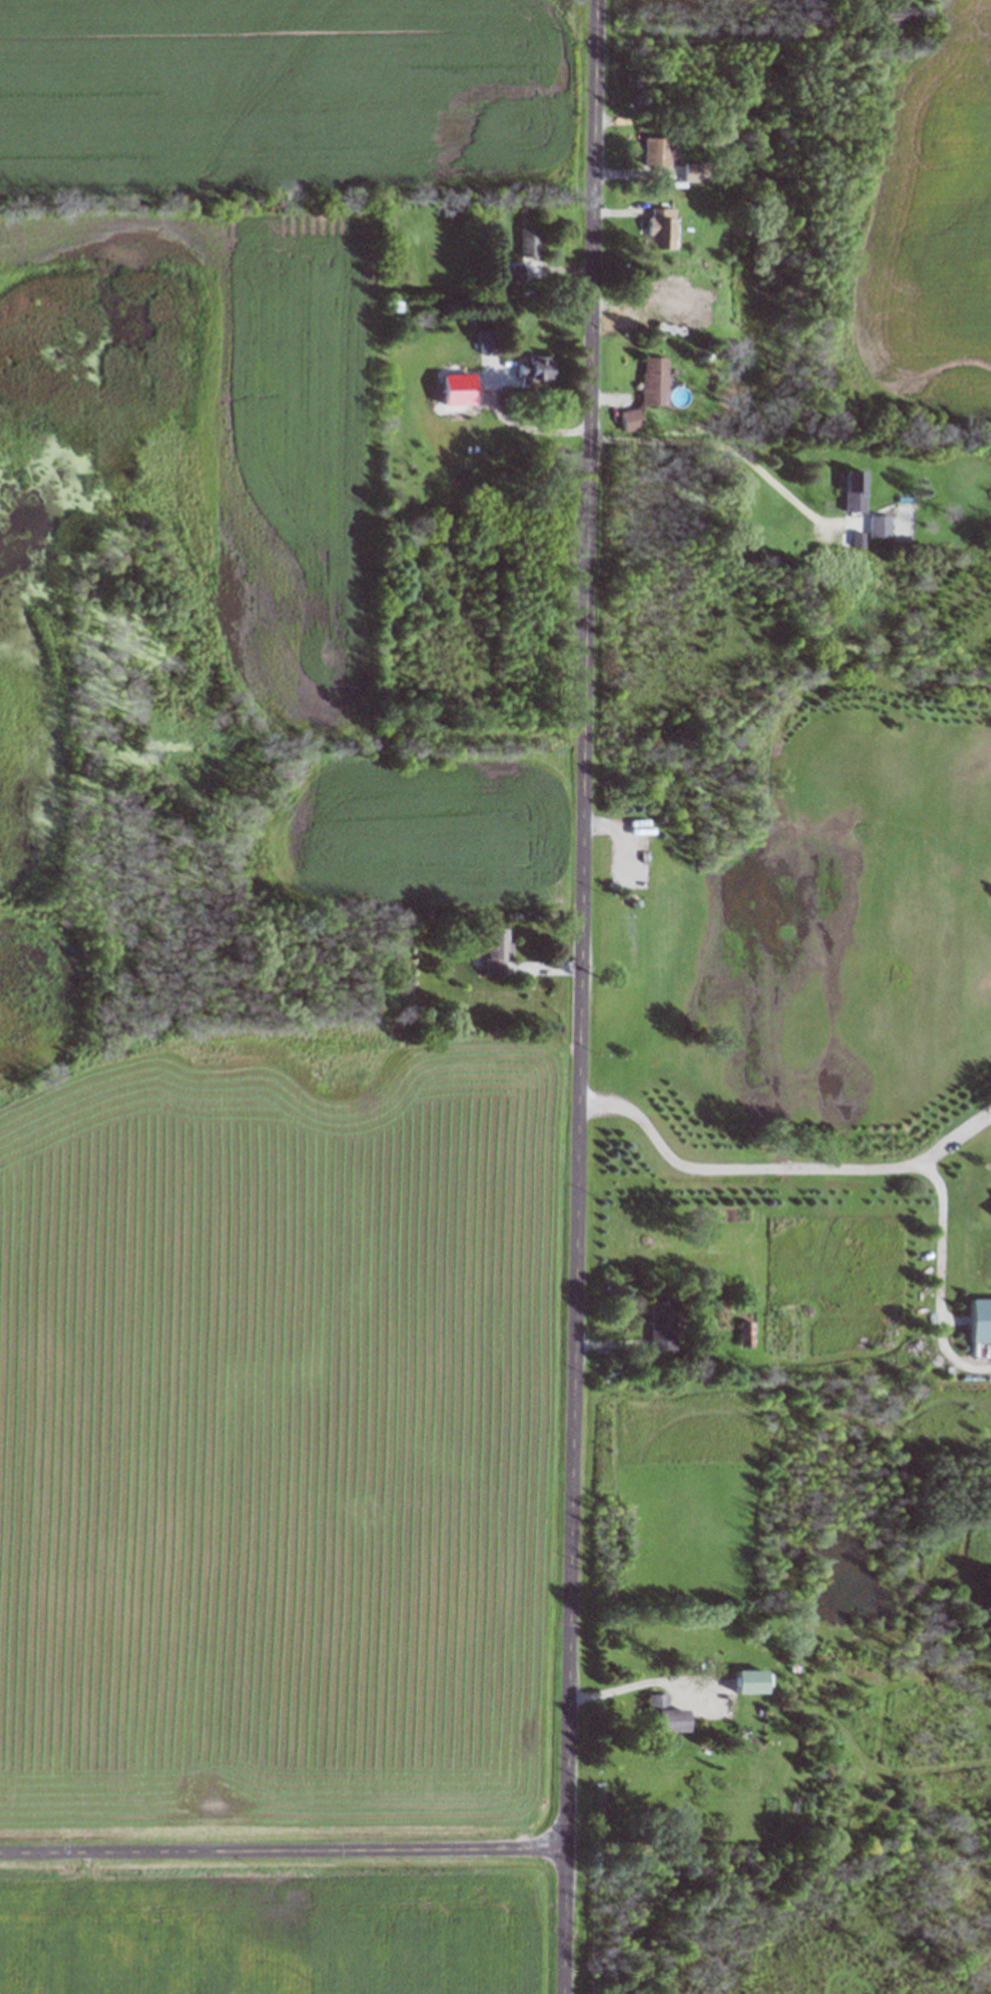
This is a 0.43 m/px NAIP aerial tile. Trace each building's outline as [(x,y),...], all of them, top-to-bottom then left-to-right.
[(906,6),(875,6),(875,25),(906,25),(906,6)] [(667,167),(667,138),(641,138),(641,167),(667,167)] [(702,181),(702,164),(682,164),(682,181),(702,181)] [(645,249),(670,249),(670,209),(645,209),(645,249)] [(535,228),(519,228),(519,256),(535,256),(535,228)] [(701,327),(700,288),(667,288),(667,304),(683,304),(683,327),(701,327)] [(664,406),(664,358),(639,358),(639,406),(664,406)] [(549,361),(515,361),(515,382),(549,382),(549,361)] [(641,428),(636,409),(617,413),(622,433),(641,428)] [(840,512),(861,512),(861,471),(850,471),(850,491),(840,491),(840,512)] [(867,538),(886,538),(886,515),(867,515),(867,538)] [(859,560),(859,532),(831,532),(831,560),(859,560)] [(504,976),(504,929),(481,929),(481,976),(504,976)] [(966,1299),(966,1342),(990,1342),(990,1299),(966,1299)] [(648,1350),(672,1350),(672,1301),(648,1301),(648,1350)] [(730,1692),(760,1692),(760,1670),(730,1670),(730,1692)] [(644,1710),(652,1710),(652,1732),(682,1732),(682,1709),(664,1709),(664,1695),(644,1695),(644,1710)]
